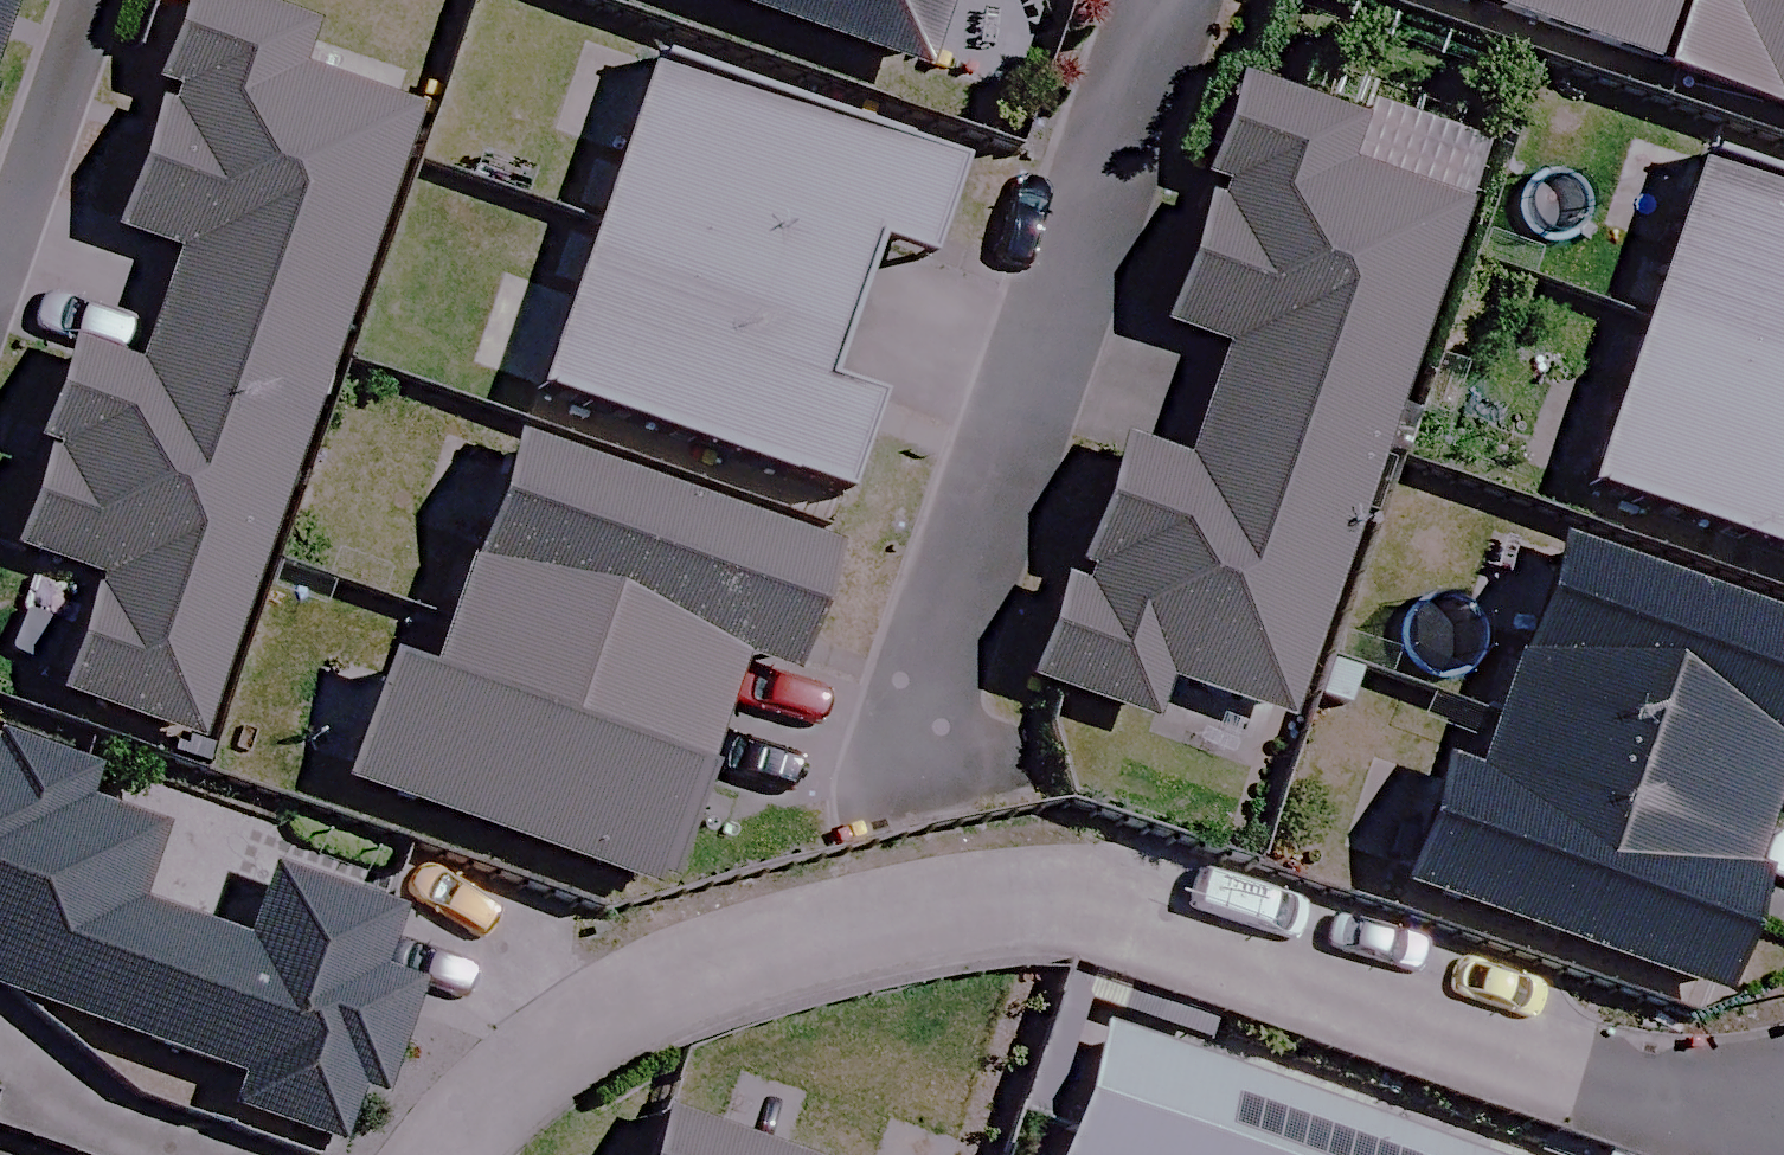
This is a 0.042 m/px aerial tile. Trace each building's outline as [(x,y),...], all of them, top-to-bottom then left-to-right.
[(13,0),(0,0),(0,39),(13,0)] [(255,0),(186,0),(161,76),(170,79),(122,222),(179,241),(158,302),(330,359),(415,106),(300,68),(316,20),(255,0)] [(923,65),(945,0),(727,0),(923,65)] [(1666,60),(1687,0),(1487,0),(1666,60)] [(1666,60),(1783,100),(1783,0),(1687,0),(1666,60)] [(958,157),(659,54),(600,223),(852,310),(879,233),(926,249),(958,157)] [(1360,113),(1245,75),(1212,170),(1222,174),(1174,315),(1231,334),(1211,393),(1383,451),(1468,203),(1343,161),(1360,113)] [(1783,366),(1783,174),(1707,148),(1648,319),(1783,366)] [(852,310),(600,223),(544,386),(846,490),(879,396),(828,379),(852,310)] [(330,359),(158,302),(138,363),(75,343),(44,437),(55,441),(21,542),(104,570),(63,691),(203,737),(330,359)] [(1648,319),(1591,480),(1783,546),(1783,366),(1648,319)] [(1065,577),(1032,673),(1150,713),(1164,670),(1294,714),(1383,451),(1211,393),(1189,459),(1127,439),(1079,581),(1065,577)] [(510,435),(448,615),(719,708),(740,648),(792,666),(834,546),(510,435)] [(1501,709),(1769,801),(1783,759),(1783,612),(1570,538),(1528,657),(1520,654),(1501,709)] [(658,885),(719,708),(448,615),(429,669),(392,656),(349,778),(658,885)] [(1769,801),(1501,709),(1479,772),(1450,762),(1408,887),(1724,993),(1766,872),(1747,866),(1769,801)] [(99,769),(1,736),(0,738),(0,979),(24,987),(90,796),(99,769)] [(171,823),(90,796),(24,987),(250,1066),(237,1104),(345,1142),(365,1085),(382,1090),(420,981),(381,967),(403,903),(275,859),(248,940),(144,904),(171,823)] [(1114,1027),(1068,1154),(1471,1154),(1114,1027)] [(672,1111),(656,1154),(797,1154),(672,1111)]
